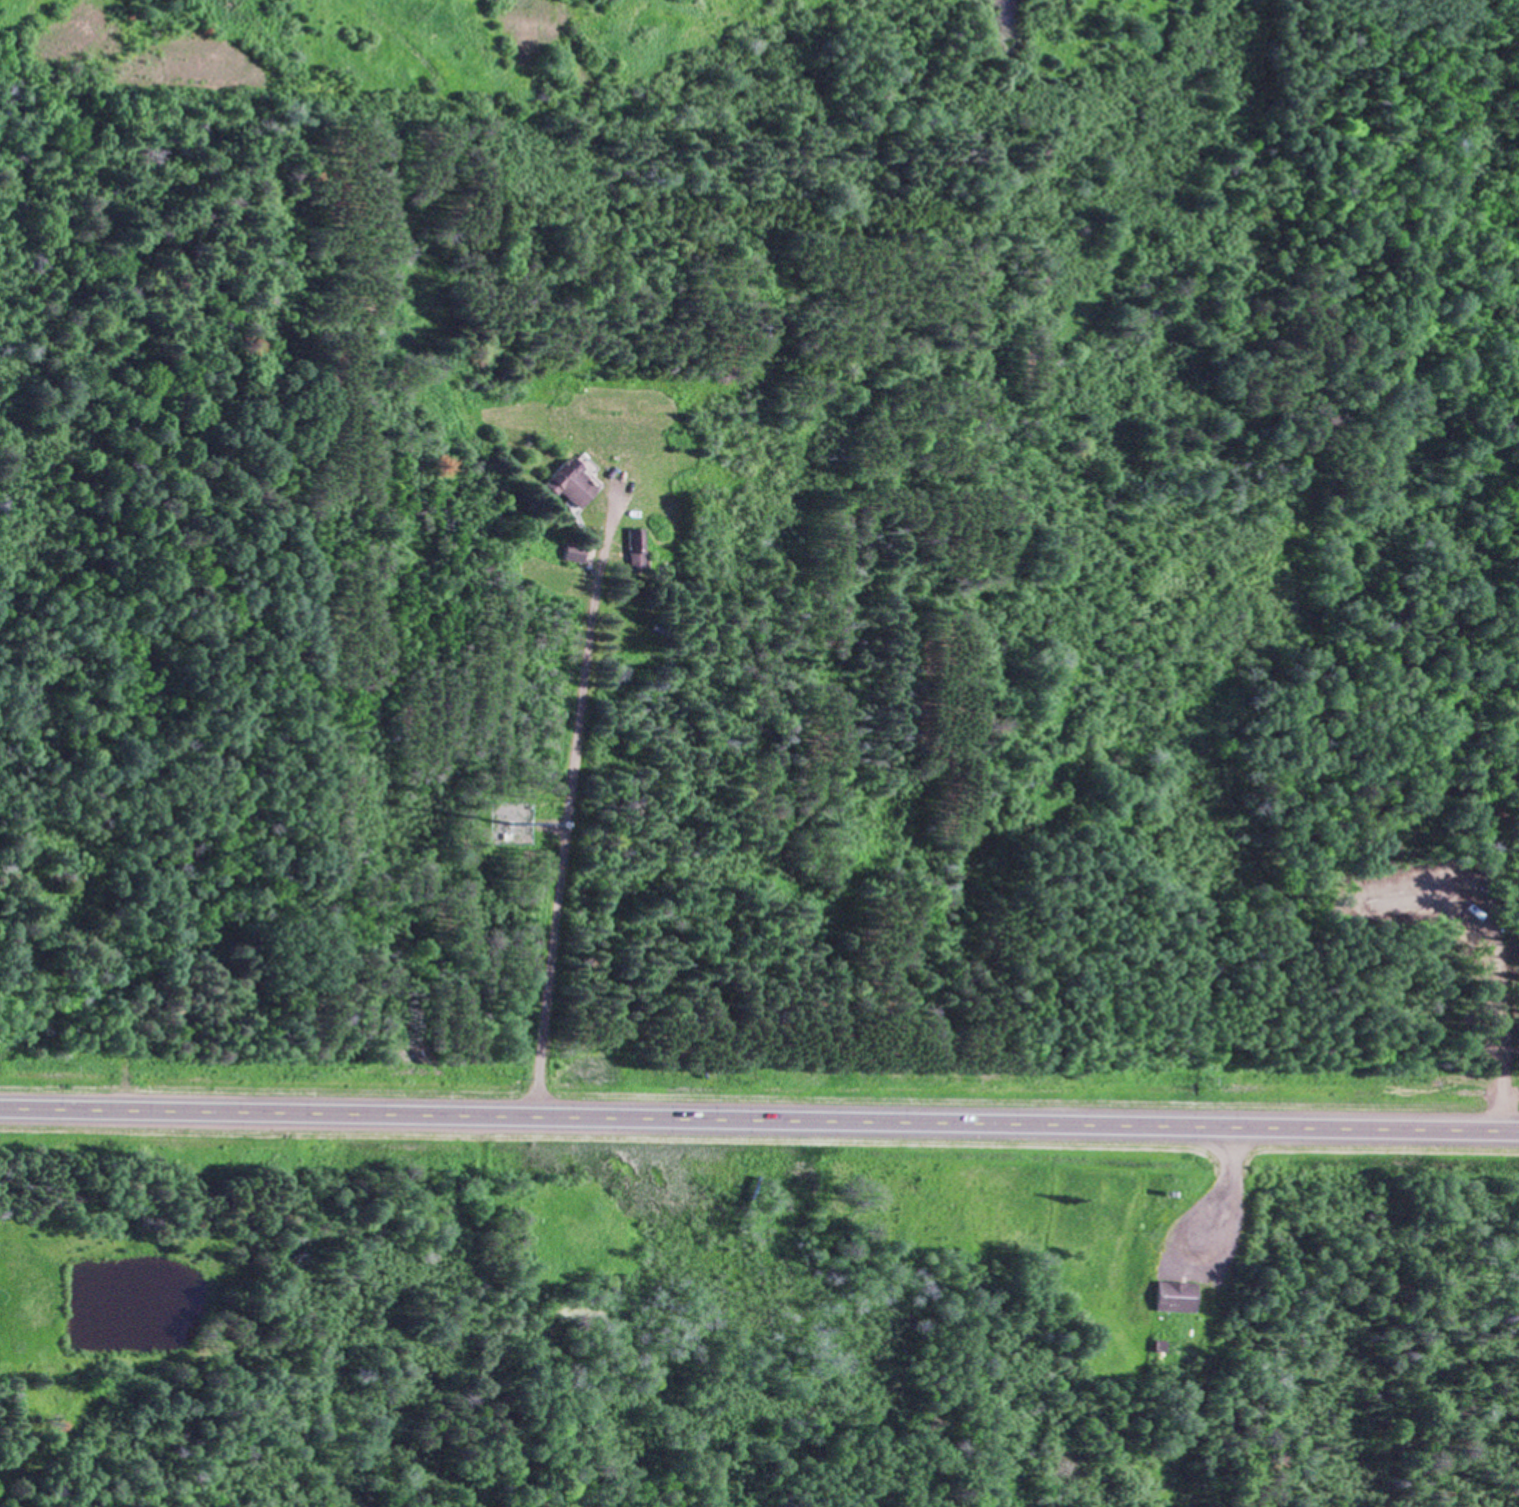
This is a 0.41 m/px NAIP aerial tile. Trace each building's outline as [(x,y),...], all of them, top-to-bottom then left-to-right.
[(599,487),(581,507),(561,491),(559,494),(548,485),(574,455),(586,466),(581,471),(599,487)] [(627,530),(643,530),(645,564),(629,565),(627,530)] [(581,559),(564,557),(566,546),(582,548),(581,559)] [(1155,1281),(1194,1282),(1193,1310),(1154,1308),(1155,1281)]
